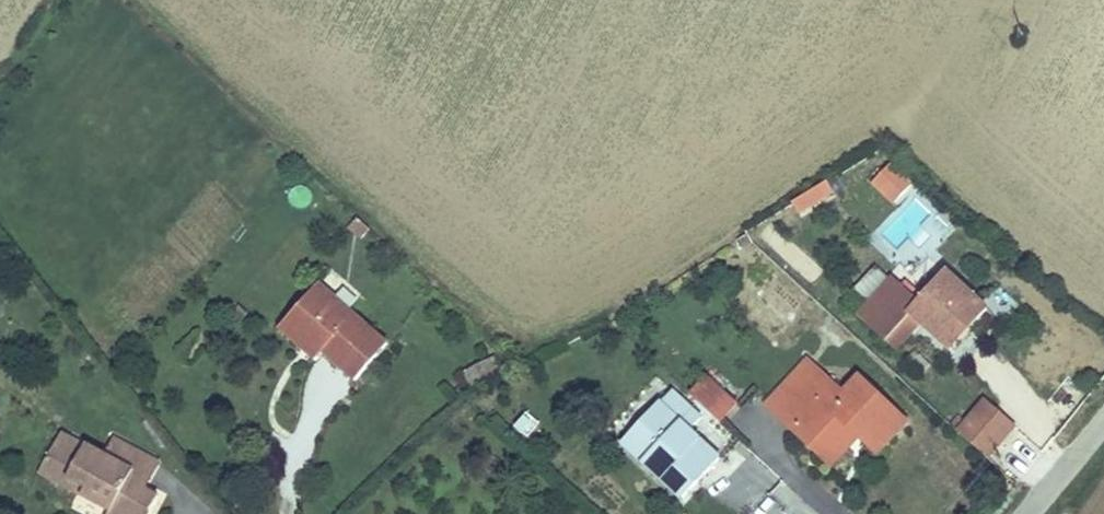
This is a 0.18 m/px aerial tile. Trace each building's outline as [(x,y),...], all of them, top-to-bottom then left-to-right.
[(871,184),(894,206),(914,185),(891,164),(871,184)] [(787,208),(793,219),(834,194),(827,183),(787,208)] [(920,303),(894,280),(861,315),(898,350),(923,323),(951,349),(989,309),(948,272),(920,303)] [(320,284),(288,321),(323,353),(355,381),(388,344),(320,284)] [(315,361),(323,353),(288,321),(280,330),(315,361)] [(490,360),(465,373),(474,390),(499,378),(490,360)] [(767,405),(781,418),(783,417),(795,428),(800,424),(828,450),(850,426),(860,436),(879,454),(908,422),(862,379),(846,395),(809,361),(767,405)] [(686,395),(719,426),(739,405),(706,374),(686,395)] [(613,435),(685,500),(733,447),(673,391),(661,403),(650,394),(613,435)] [(987,461),(1017,429),(983,398),(953,429),(987,461)] [(795,428),(794,430),(832,466),(860,436),(850,426),(828,450),(800,424),(795,428)] [(151,460),(111,439),(103,456),(84,447),(84,448),(60,435),(48,458),(72,470),(68,478),(86,488),(81,497),(109,511),(108,513),(149,513),(158,496),(145,489),(138,486),(151,460)] [(39,475),(81,497),(86,488),(68,478),(72,470),(48,458),(39,475)] [(158,464),(151,460),(138,486),(145,489),(158,464)]
